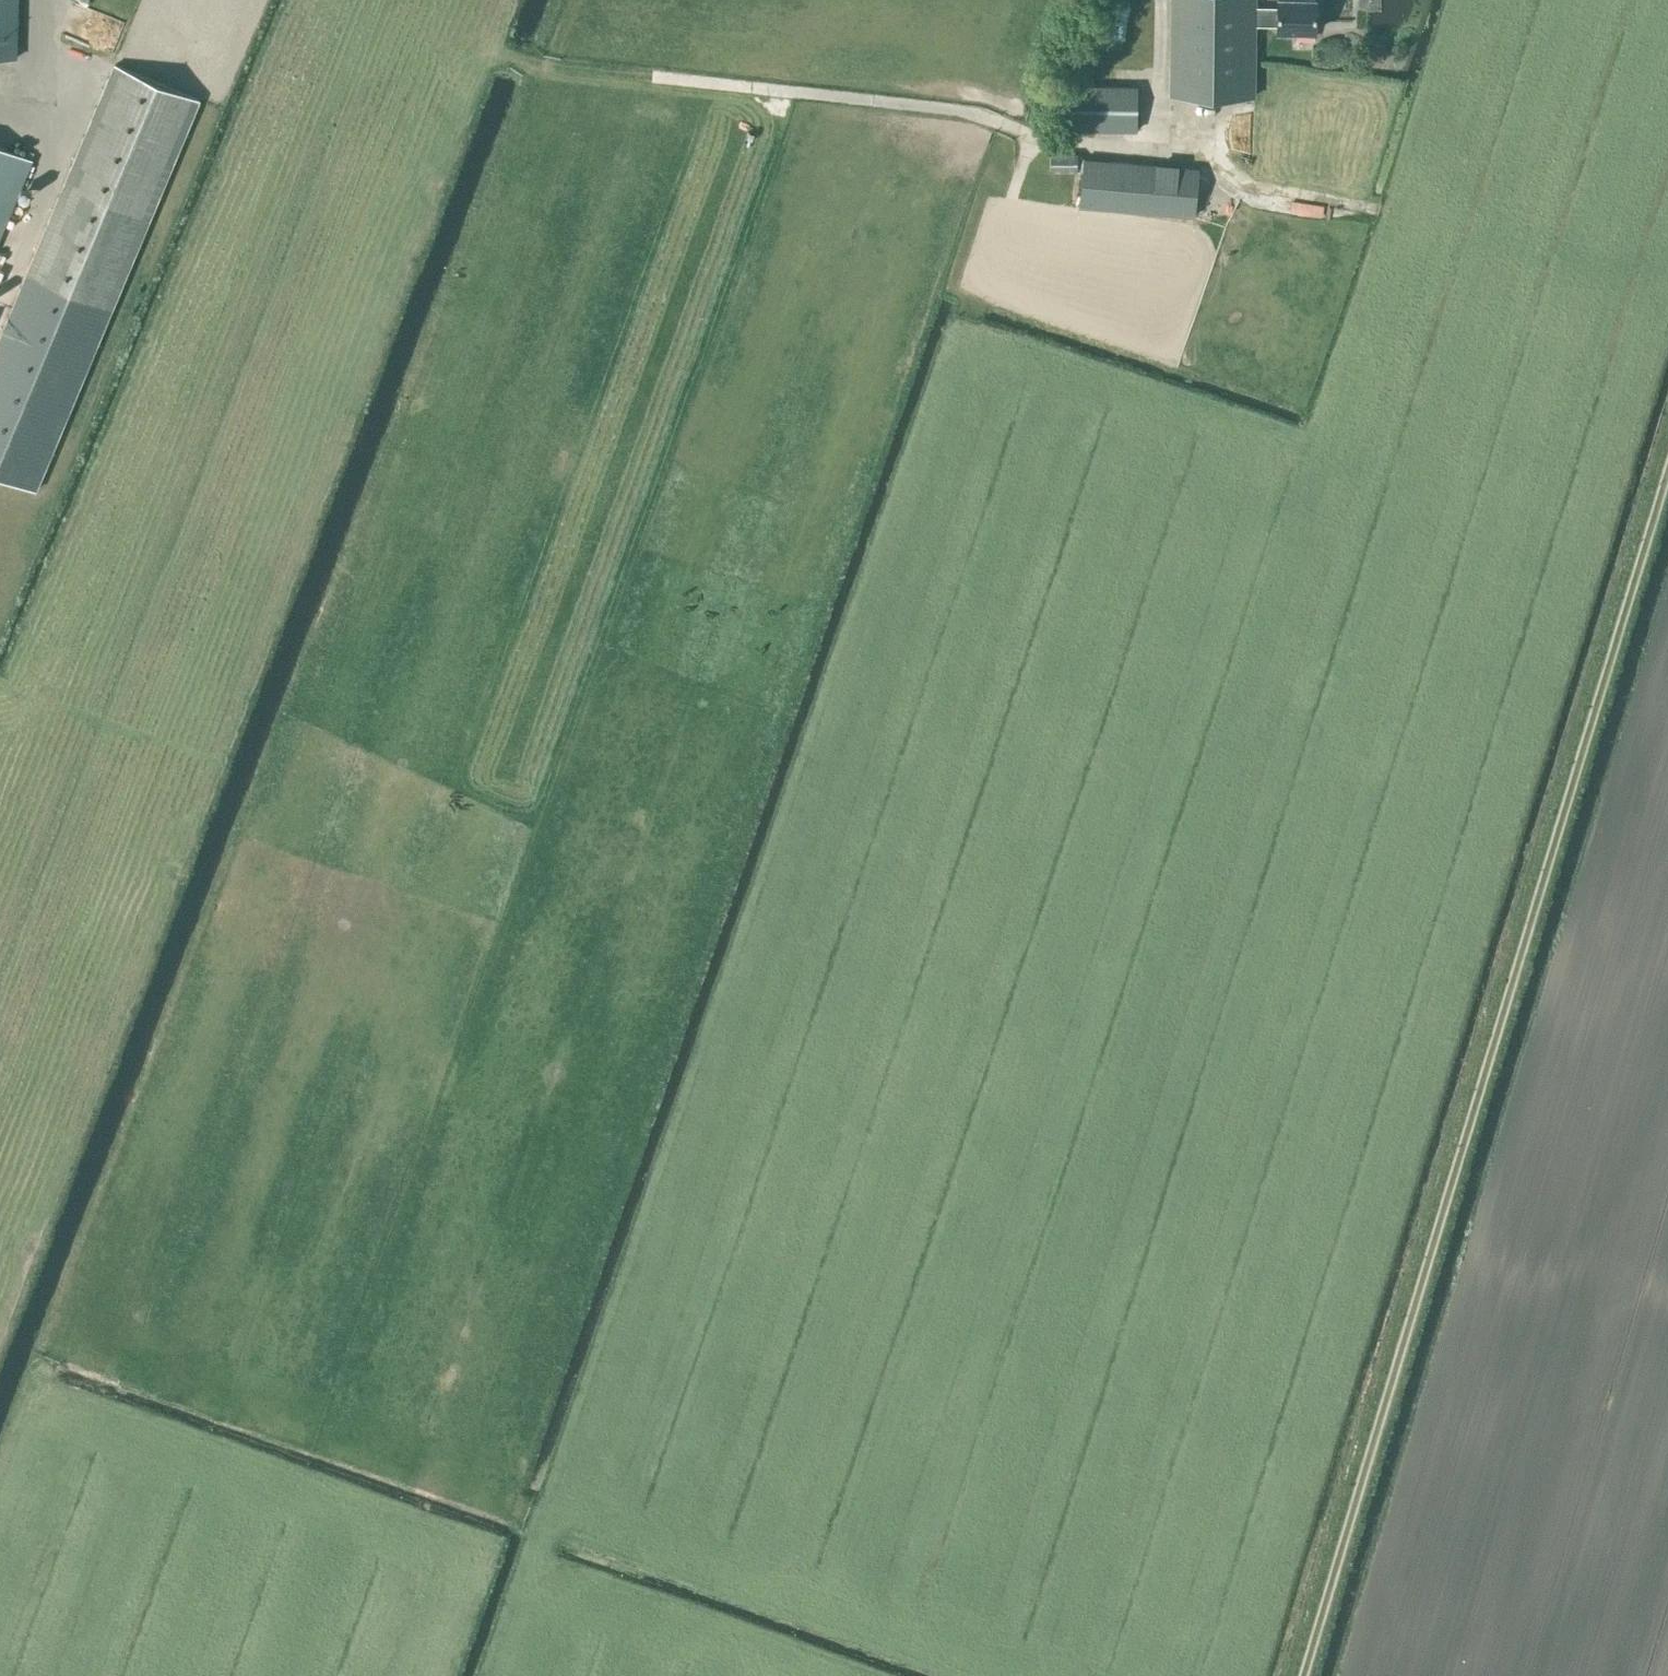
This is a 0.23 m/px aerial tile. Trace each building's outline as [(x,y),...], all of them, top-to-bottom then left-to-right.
[(17,57),(18,0),(0,0),(0,57),(17,57)] [(1172,95),(1256,94),(1256,25),(1277,25),(1277,31),(1315,31),(1315,0),(1278,0),(1278,6),(1256,6),(1256,0),(1172,0),(1172,95)] [(1361,10),(1383,9),(1383,0),(1360,0),(1361,10)] [(115,63),(0,337),(0,475),(36,489),(199,99),(115,63)] [(1135,131),(1135,86),(1065,85),(1064,130),(1135,131)] [(0,147),(0,235),(31,160),(0,147)] [(1077,151),(1050,151),(1050,169),(1076,169),(1077,151)] [(1195,215),(1197,180),(1198,169),(1084,161),(1081,207),(1195,215)]
